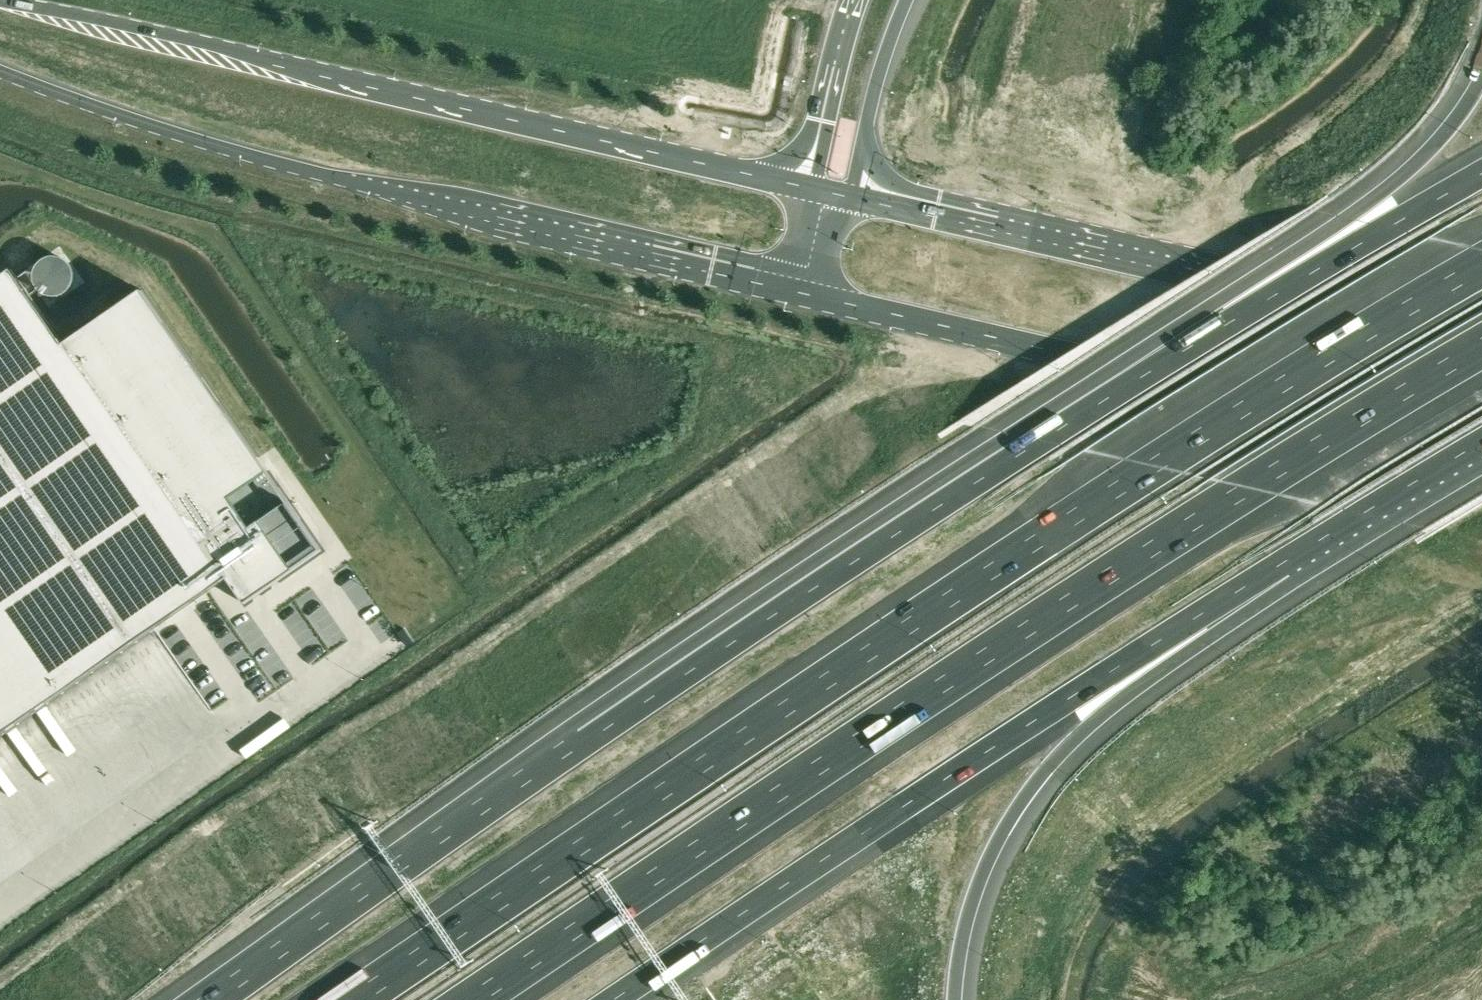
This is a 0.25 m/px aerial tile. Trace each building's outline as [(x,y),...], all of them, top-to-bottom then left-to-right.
[(229,578),(246,603),(323,550),(268,470),(259,458),(143,290),(66,343),(30,292),(0,313),(0,737),(229,578)]
